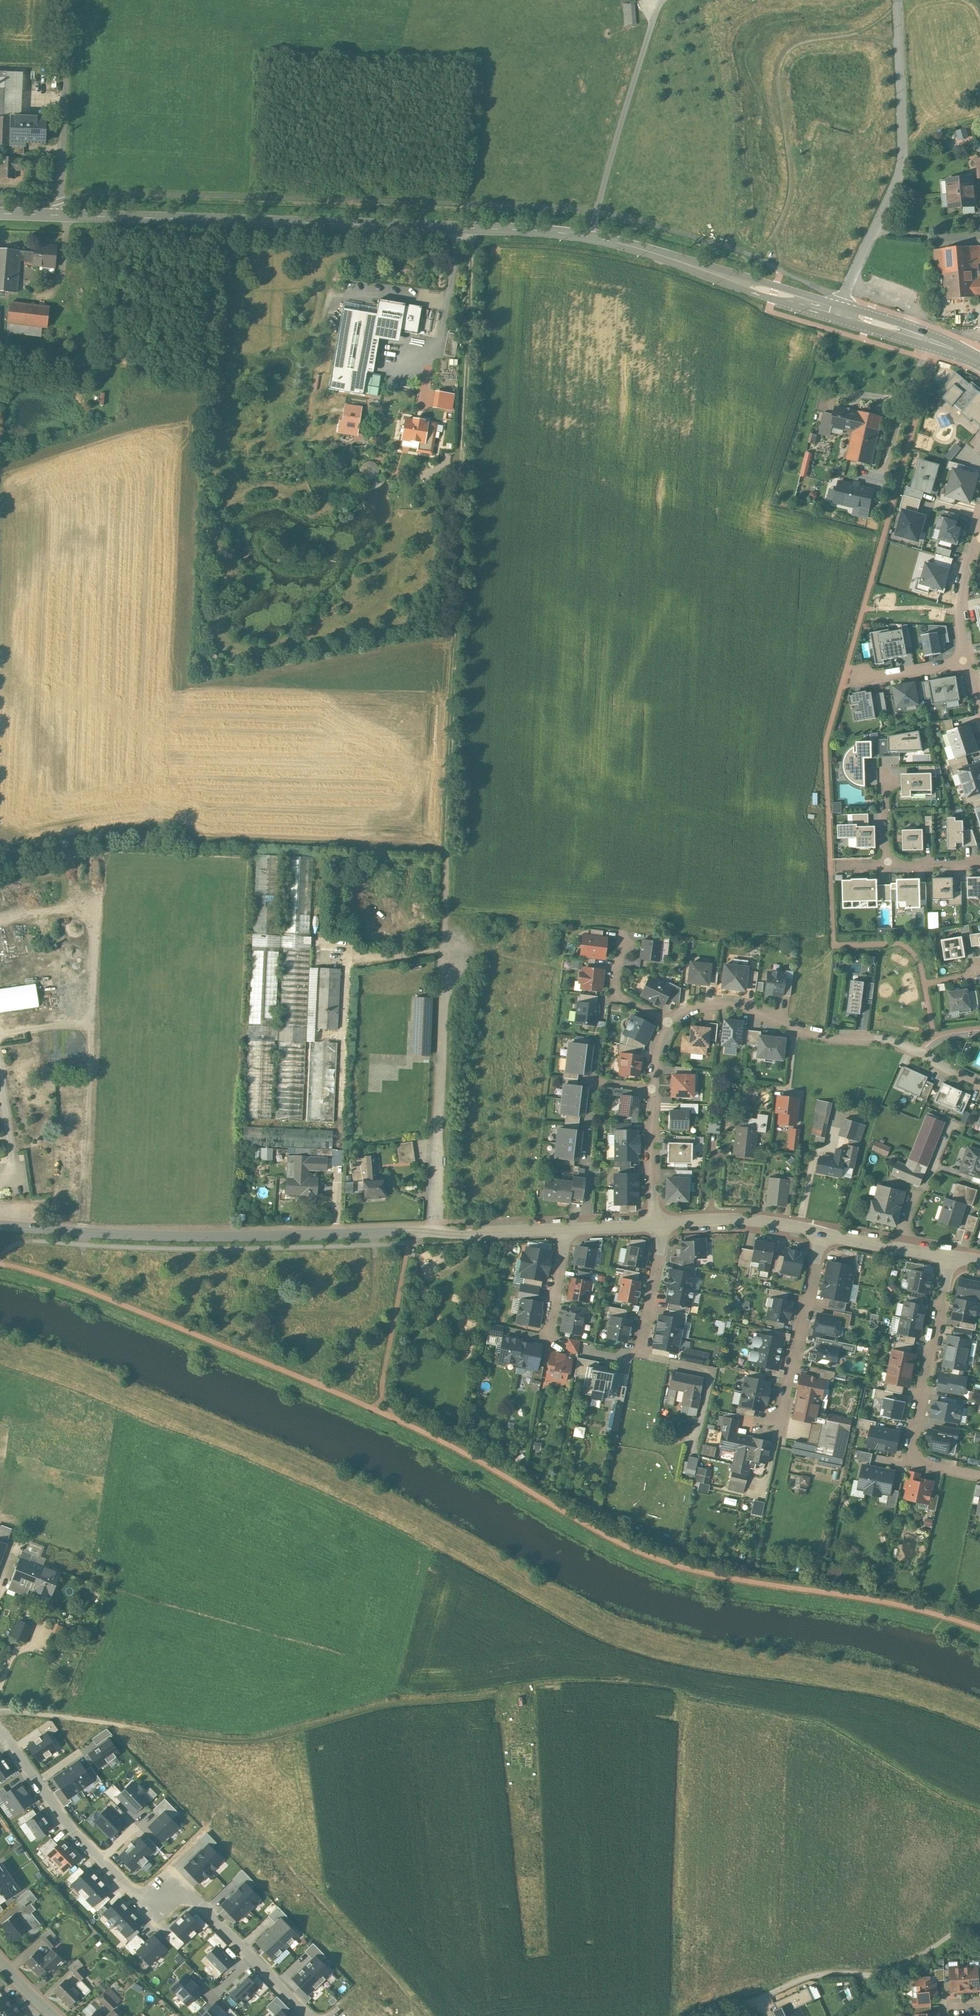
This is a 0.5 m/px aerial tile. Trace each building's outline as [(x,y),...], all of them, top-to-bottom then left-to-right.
[(634,4),(623,5),(625,25),(635,25),(634,4)] [(0,72),(0,145),(10,145),(24,145),(24,141),(42,141),(43,118),(22,118),(24,73),(0,72)] [(24,145),(10,145),(9,154),(24,155),(24,145)] [(14,158),(2,157),(1,178),(14,178),(15,168),(22,169),(22,159),(14,159),(14,158)] [(973,178),(948,180),(950,208),(956,208),(958,209),(962,209),(963,207),(975,206),(973,178)] [(57,246),(35,245),(35,251),(35,261),(34,265),(44,265),(55,265),(55,267),(57,267),(57,246)] [(934,250),(937,277),(945,276),(947,301),(976,299),(975,296),(979,296),(979,282),(973,282),(973,273),(978,273),(977,264),(979,264),(978,246),(934,250)] [(0,250),(0,289),(17,290),(19,261),(19,250),(0,250)] [(35,251),(19,250),(19,261),(35,261),(35,251)] [(50,308),(11,302),(8,322),(47,328),(50,308)] [(417,334),(421,309),(379,302),(378,308),(369,307),(368,313),(342,309),(329,390),(363,395),(367,372),(373,373),(379,339),(398,343),(400,332),(417,334)] [(956,372),(939,392),(944,396),(942,398),(952,407),(954,405),(963,412),(961,414),(971,422),(973,420),(979,426),(979,392),(956,372)] [(436,413),(454,416),(457,398),(438,395),(436,413)] [(359,424),(362,407),(345,405),(342,422),(339,421),(337,433),(357,436),(359,424)] [(858,413),(836,408),(834,415),(824,413),(820,434),(830,436),(832,427),(853,432),(852,440),(858,411),(858,413)] [(882,417),(858,411),(852,440),(847,460),(878,467),(883,448),(875,447),(882,417)] [(413,421),(405,420),(404,426),(401,425),(400,432),(403,433),(402,439),(418,442),(417,451),(431,454),(434,438),(438,438),(439,432),(435,431),(436,425),(424,423),(424,421),(414,419),(413,421)] [(953,460),(963,447),(957,443),(947,455),(953,460)] [(801,475),(808,477),(814,452),(807,451),(801,475)] [(923,461),(921,469),(918,468),(912,488),(924,492),(928,493),(929,489),(932,490),(939,466),(923,461)] [(963,472),(965,466),(949,461),(947,468),(954,470),(963,472)] [(954,470),(947,495),(947,496),(956,498),(970,502),(977,476),(963,472),(954,470)] [(875,490),(840,481),(834,503),(869,512),(875,490)] [(922,500),(924,492),(912,488),(907,487),(905,495),(922,500)] [(956,498),(947,496),(947,495),(941,494),(939,501),(954,505),(956,498)] [(902,510),(895,536),(918,542),(925,516),(902,510)] [(946,511),(944,518),(958,522),(960,515),(946,511)] [(958,522),(944,518),(939,516),(936,529),(941,531),(938,540),(939,540),(937,546),(952,550),(953,544),(958,546),(963,528),(957,527),(958,522)] [(950,558),(952,550),(937,546),(935,554),(950,558)] [(926,563),(920,585),(944,591),(949,569),(926,563)] [(930,625),(929,634),(938,632),(939,635),(943,634),(943,626),(930,625)] [(906,648),(912,647),(909,629),(903,630),(906,648)] [(889,630),(870,633),(872,645),(879,644),(883,660),(907,656),(906,648),(903,630),(889,632),(889,630)] [(929,634),(921,635),(925,657),(942,654),(941,647),(945,646),(945,643),(949,642),(948,633),(943,634),(939,635),(938,632),(929,634)] [(949,677),(942,678),(947,703),(961,700),(960,696),(957,682),(956,677),(949,678),(949,677)] [(936,680),(929,681),(929,685),(932,698),(933,705),(947,703),(942,678),(936,679),(936,680)] [(960,696),(966,695),(964,681),(957,682),(960,696)] [(915,683),(894,687),(898,708),(919,704),(918,701),(916,687),(915,683)] [(925,700),(932,698),(929,685),(923,686),(925,700)] [(923,686),(916,687),(918,701),(925,700),(923,686)] [(849,696),(851,706),(859,704),(861,711),(854,712),(855,722),(876,718),(875,712),(872,695),(872,692),(867,693),(867,691),(853,694),(854,696),(849,696)] [(875,712),(887,710),(884,693),(872,695),(875,712)] [(952,720),(943,721),(947,732),(955,730),(953,726),(952,720)] [(955,730),(947,732),(951,746),(975,738),(970,725),(955,730)] [(888,737),(888,739),(889,752),(892,752),(923,751),(920,731),(888,737)] [(975,738),(951,746),(956,758),(956,759),(966,756),(979,751),(975,738)] [(893,757),(892,752),(889,752),(888,739),(879,739),(879,742),(879,758),(893,757)] [(857,742),(857,753),(855,753),(855,747),(851,750),(849,752),(847,755),(846,758),(845,761),(845,763),(844,766),(845,769),(851,769),(851,780),(853,783),(857,785),(860,786),(864,786),(866,786),(865,759),(872,758),(872,742),(857,742)] [(951,767),(968,761),(966,756),(956,759),(956,758),(949,761),(951,767)] [(968,761),(951,767),(953,776),(960,774),(959,771),(970,767),(968,761)] [(959,771),(960,774),(963,784),(979,778),(979,764),(970,767),(959,771)] [(934,766),(919,767),(919,774),(932,774),(932,777),(937,777),(934,766)] [(919,774),(902,774),(902,797),(912,797),(912,791),(932,791),(932,777),(932,774),(919,774)] [(963,784),(967,795),(967,797),(979,793),(979,778),(963,784)] [(967,797),(967,795),(962,797),(965,804),(973,802),(979,799),(979,794),(979,793),(967,797)] [(842,803),(833,803),(833,813),(842,813),(842,803)] [(869,827),(869,814),(853,814),(853,825),(858,825),(858,827),(869,827)] [(964,821),(956,821),(956,818),(948,818),(948,850),(957,850),(957,846),(964,846),(964,830),(964,821)] [(853,825),(838,825),(838,839),(857,838),(857,848),(876,848),(876,834),(873,834),(873,827),(869,827),(858,827),(858,825),(853,825)] [(923,830),(902,830),(903,851),(924,851),(923,830)] [(972,830),(964,830),(964,846),(978,845),(972,830)] [(284,932),(279,932),(282,856),(256,855),(244,1118),(271,1119),(275,1041),(279,1041),(275,1119),(302,1121),(306,1042),(309,968),(310,949),(311,949),(311,937),(310,937),(313,857),(287,856),(284,932)] [(979,878),(976,878),(976,877),(968,878),(968,886),(968,889),(968,898),(976,898),(977,898),(977,899),(979,899),(979,898),(979,877),(979,878)] [(953,878),(933,878),(933,900),(949,900),(954,899),(953,891),(953,878)] [(868,880),(868,879),(868,882),(853,882),(853,879),(852,879),(852,880),(843,881),(843,902),(853,902),(868,902),(878,901),(878,885),(878,880),(868,880)] [(920,883),(897,883),(898,890),(898,893),(898,907),(906,907),(906,909),(921,908),(921,901),(920,883)] [(891,885),(878,885),(878,901),(892,901),(892,890),(891,885)] [(954,899),(949,900),(949,906),(962,905),(962,891),(953,891),(954,899)] [(603,934),(591,932),(591,939),(602,941),(603,934)] [(970,935),(972,947),(979,946),(979,940),(979,938),(979,933),(970,935)] [(669,936),(657,935),(656,942),(661,942),(661,943),(668,944),(669,936)] [(963,937),(942,940),(945,961),(966,957),(963,937)] [(591,939),(586,939),(585,950),(582,952),(582,957),(583,959),(584,959),(596,961),(602,962),(602,958),(605,954),(607,941),(602,941),(591,939)] [(656,942),(642,940),(640,959),(659,961),(661,943),(661,942),(656,942)] [(709,965),(691,963),(688,982),(707,984),(709,965)] [(740,966),(732,965),(732,966),(724,965),(721,988),(729,989),(737,990),(744,991),(744,989),(747,971),(747,968),(740,967),(740,966)] [(718,968),(711,967),(709,985),(716,985),(718,968)] [(318,968),(309,968),(306,1042),(310,1042),(315,1042),(315,1029),(316,1029),(317,988),(340,988),(340,978),(318,977),(318,968)] [(340,969),(318,968),(318,977),(340,978),(340,969)] [(602,971),(584,969),(583,975),(580,974),(579,982),(583,982),(582,988),(600,990),(602,971)] [(758,972),(747,971),(744,989),(755,990),(758,972)] [(772,973),(768,973),(765,993),(782,995),(784,977),(784,975),(780,974),(780,973),(773,972),(772,973)] [(666,985),(649,977),(643,991),(647,992),(644,997),(651,1000),(650,1001),(657,1005),(658,1004),(662,1006),(666,998),(671,988),(666,985)] [(792,978),(784,977),(782,995),(790,996),(792,978)] [(865,982),(852,981),(848,1013),(861,1014),(865,982)] [(680,988),(667,982),(666,985),(671,988),(666,998),(679,1004),(680,988)] [(0,988),(0,1013),(39,1007),(36,983),(0,988)] [(340,988),(317,988),(316,1029),(338,1029),(340,988)] [(968,989),(948,992),(951,1012),(959,1011),(960,1014),(972,1012),(971,1005),(969,992),(968,989)] [(977,991),(969,992),(971,1005),(979,1004),(977,991)] [(598,996),(580,994),(578,1004),(581,1005),(581,1003),(596,1005),(598,996)] [(432,999),(423,998),(423,1000),(422,1008),(422,1024),(421,1040),(430,1040),(432,999)] [(596,1005),(581,1003),(581,1005),(580,1012),(577,1012),(576,1023),(595,1025),(597,1005),(596,1005)] [(653,1026),(632,1016),(623,1034),(628,1036),(645,1044),(653,1026)] [(742,1022),(724,1020),(721,1045),(739,1047),(740,1044),(741,1026),(742,1022)] [(430,1040),(421,1040),(422,1024),(415,1023),(413,1054),(429,1055),(430,1040)] [(718,1024),(710,1023),(709,1029),(708,1041),(716,1042),(718,1024)] [(709,1029),(691,1027),(689,1044),(682,1043),(681,1051),(705,1054),(706,1046),(707,1047),(708,1041),(709,1029)] [(761,1031),(747,1030),(745,1044),(758,1046),(759,1036),(760,1036),(761,1031)] [(645,1044),(628,1036),(626,1046),(636,1048),(643,1050),(645,1044)] [(760,1036),(759,1036),(758,1046),(757,1057),(764,1058),(764,1062),(774,1063),(775,1059),(782,1060),(784,1039),(760,1036)] [(315,1042),(310,1042),(306,1121),(333,1122),(337,1043),(315,1042)] [(573,1044),(569,1043),(567,1058),(590,1060),(592,1046),(573,1044)] [(626,1046),(619,1044),(617,1054),(620,1054),(635,1055),(636,1048),(626,1046)] [(635,1055),(620,1054),(619,1061),(621,1063),(619,1074),(620,1074),(622,1075),(627,1076),(628,1075),(639,1076),(640,1064),(642,1063),(643,1056),(635,1055)] [(590,1060),(567,1058),(566,1071),(565,1072),(578,1073),(588,1075),(590,1060)] [(691,1069),(675,1067),(675,1075),(681,1075),(681,1076),(684,1077),(684,1075),(691,1075),(691,1069)] [(929,1077),(905,1067),(896,1087),(920,1097),(927,1081),(929,1077)] [(578,1073),(565,1072),(566,1071),(563,1071),(563,1077),(577,1079),(578,1073)] [(681,1076),(681,1075),(675,1075),(672,1075),(671,1096),(693,1097),(693,1091),(695,1091),(696,1081),(693,1081),(693,1075),(691,1075),(684,1075),(684,1077),(681,1076)] [(577,1079),(563,1077),(562,1085),(564,1085),(576,1086),(577,1079)] [(935,1084),(927,1081),(920,1097),(927,1101),(935,1084)] [(963,1114),(971,1095),(943,1083),(935,1101),(963,1114)] [(576,1086),(564,1085),(562,1099),(585,1102),(587,1088),(576,1086)] [(630,1090),(613,1088),(612,1095),(621,1097),(621,1096),(630,1097),(630,1090)] [(757,1092),(744,1091),(743,1101),(748,1101),(756,1102),(757,1092)] [(630,1097),(621,1096),(621,1097),(619,1114),(637,1117),(639,1098),(630,1097)] [(797,1099),(778,1097),(777,1112),(780,1112),(779,1123),(794,1125),(797,1099)] [(585,1102),(562,1099),(560,1113),(566,1114),(580,1116),(583,1116),(585,1102)] [(832,1103),(817,1100),(815,1110),(817,1111),(814,1123),(811,1135),(816,1136),(824,1137),(828,1123),(827,1123),(832,1103)] [(688,1112),(669,1111),(669,1128),(688,1129),(688,1112)] [(580,1116),(566,1114),(565,1123),(579,1123),(580,1116)] [(748,1129),(737,1128),(733,1154),(754,1156),(756,1139),(757,1132),(765,1133),(768,1115),(759,1114),(758,1120),(750,1119),(748,1129)] [(927,1115),(907,1166),(925,1173),(945,1122),(927,1115)] [(866,1125),(845,1119),(840,1136),(850,1139),(860,1142),(866,1125)] [(721,1122),(710,1123),(711,1132),(721,1132),(721,1122)] [(579,1123),(565,1123),(564,1130),(578,1131),(579,1123)] [(630,1123),(612,1123),(612,1132),(615,1132),(615,1131),(630,1131),(630,1123)] [(333,1130),(244,1126),(243,1145),(332,1149),(333,1130)] [(564,1130),(558,1129),(557,1143),(580,1146),(581,1132),(578,1131),(564,1130)] [(800,1130),(791,1129),(789,1147),(798,1148),(800,1130)] [(630,1131),(615,1131),(615,1132),(616,1145),(639,1145),(639,1139),(636,1137),(636,1131),(630,1131)] [(824,1137),(816,1136),(814,1141),(825,1144),(826,1138),(824,1137)] [(860,1142),(850,1139),(848,1145),(859,1147),(860,1142)] [(412,1141),(397,1143),(400,1163),(415,1160),(412,1141)] [(890,1148),(877,1142),(874,1149),(887,1155),(890,1148)] [(580,1146),(557,1143),(555,1158),(560,1158),(574,1160),(578,1160),(580,1146)] [(676,1143),(668,1143),(667,1163),(687,1163),(688,1163),(689,1162),(690,1162),(691,1161),(691,1160),(691,1159),(692,1144),(692,1143),(676,1143)] [(639,1145),(616,1145),(616,1159),(616,1160),(630,1160),(636,1160),(636,1153),(639,1151),(639,1145)] [(848,1145),(847,1151),(844,1167),(854,1169),(855,1169),(859,1147),(848,1145)] [(274,1160),(274,1148),(262,1147),(262,1160),(274,1160)] [(969,1148),(961,1171),(974,1175),(979,1177),(979,1151),(969,1148)] [(835,1160),(820,1157),(817,1171),(842,1177),(843,1175),(852,1177),(854,1169),(844,1167),(847,1151),(837,1149),(835,1160)] [(309,1156),(287,1155),(287,1165),(296,1165),(295,1178),(286,1177),(286,1193),(301,1194),(301,1199),(316,1199),(316,1195),(317,1195),(318,1179),(306,1178),(307,1169),(326,1170),(327,1158),(309,1157),(309,1156)] [(630,1160),(616,1160),(616,1159),(612,1159),(612,1167),(619,1167),(630,1167),(630,1160)] [(907,1166),(898,1162),(892,1174),(920,1186),(925,1173),(907,1166)] [(377,1178),(376,1168),(369,1169),(370,1178),(365,1179),(366,1197),(385,1196),(384,1177),(377,1178)] [(692,1170),(676,1170),(675,1179),(687,1179),(687,1183),(691,1183),(692,1170)] [(623,1174),(615,1174),(615,1189),(638,1189),(639,1186),(637,1186),(637,1174),(634,1174),(623,1174)] [(974,1175),(972,1182),(979,1184),(979,1177),(974,1175)] [(794,1178),(787,1177),(786,1181),(787,1181),(786,1192),(787,1192),(786,1194),(792,1195),(794,1178)] [(585,1179),(573,1178),(572,1183),(570,1197),(582,1199),(582,1201),(584,1202),(586,1192),(583,1192),(585,1179)] [(572,1183),(545,1179),(543,1199),(570,1202),(570,1197),(572,1183)] [(675,1179),(667,1179),(667,1200),(686,1200),(687,1183),(687,1179),(675,1179)] [(786,1181),(770,1179),(767,1204),(785,1206),(786,1194),(787,1192),(786,1192),(787,1181),(786,1181)] [(346,1193),(355,1192),(354,1181),(346,1182),(346,1193)] [(978,1190),(957,1183),(952,1200),(946,1198),(939,1221),(959,1227),(966,1204),(973,1206),(978,1190)] [(904,1193),(879,1186),(875,1202),(873,1202),(869,1218),(897,1225),(901,1209),(900,1209),(904,1193)] [(638,1189),(615,1189),(615,1205),(638,1204),(637,1192),(639,1192),(638,1189)] [(969,1215),(965,1229),(974,1232),(979,1218),(969,1215)] [(602,1240),(585,1241),(583,1248),(596,1250),(596,1251),(600,1252),(602,1240)] [(641,1240),(630,1240),(629,1247),(644,1249),(645,1240),(641,1240)] [(692,1242),(681,1242),(682,1259),(705,1258),(704,1240),(692,1240),(692,1242)] [(773,1245),(754,1241),(753,1250),(751,1261),(751,1266),(759,1267),(757,1277),(767,1279),(769,1262),(770,1262),(773,1245)] [(629,1247),(628,1246),(625,1264),(644,1267),(648,1250),(644,1249),(629,1247)] [(583,1248),(577,1247),(574,1264),(593,1267),(596,1251),(596,1250),(583,1248)] [(550,1252),(527,1248),(526,1253),(523,1253),(520,1270),(523,1271),(521,1277),(525,1277),(542,1280),(545,1281),(546,1275),(547,1275),(550,1258),(549,1258),(550,1252)] [(753,1250),(741,1248),(738,1266),(750,1268),(751,1266),(751,1261),(753,1250)] [(802,1253),(786,1250),(784,1257),(781,1272),(782,1272),(798,1275),(802,1253)] [(857,1257),(843,1254),(841,1264),(855,1267),(857,1257)] [(784,1257),(776,1255),(773,1273),(781,1274),(782,1272),(781,1272),(784,1257)] [(841,1264),(830,1262),(826,1279),(852,1284),(855,1267),(841,1264)] [(925,1265),(907,1262),(905,1269),(913,1271),(913,1270),(923,1272),(925,1265)] [(696,1268),(679,1264),(678,1271),(694,1274),(693,1275),(695,1275),(696,1268)] [(639,1273),(623,1269),(622,1278),(638,1281),(639,1273)] [(678,1271),(670,1270),(668,1279),(669,1280),(668,1286),(690,1291),(690,1290),(693,1275),(694,1274),(678,1271)] [(923,1272),(913,1270),(913,1271),(912,1273),(910,1275),(909,1280),(912,1284),(911,1289),(929,1293),(933,1275),(923,1272)] [(542,1280),(525,1277),(523,1284),(539,1287),(541,1287),(542,1280)] [(591,1282),(572,1278),(568,1298),(587,1302),(591,1282)] [(638,1281),(622,1278),(617,1300),(636,1304),(637,1297),(639,1297),(640,1292),(638,1292),(640,1282),(638,1281)] [(852,1284),(826,1279),(823,1296),(830,1298),(847,1301),(848,1301),(852,1284)] [(961,1279),(958,1293),(962,1294),(961,1300),(970,1302),(971,1296),(979,1298),(979,1283),(961,1279)] [(523,1284),(521,1284),(518,1299),(521,1300),(521,1299),(536,1302),(539,1287),(523,1284)] [(668,1286),(667,1286),(670,1287),(668,1295),(670,1295),(668,1302),(690,1307),(693,1291),(690,1290),(690,1291),(668,1286)] [(788,1293),(770,1289),(768,1298),(771,1299),(771,1298),(786,1301),(788,1293)] [(924,1299),(910,1296),(909,1303),(923,1306),(924,1299)] [(786,1301),(771,1298),(771,1299),(768,1298),(767,1306),(770,1307),(767,1319),(787,1323),(788,1317),(789,1318),(791,1308),(790,1308),(791,1302),(786,1301)] [(847,1301),(830,1298),(828,1308),(845,1311),(847,1301)] [(536,1302),(521,1299),(521,1300),(518,1315),(520,1315),(518,1323),(538,1326),(541,1311),(540,1310),(541,1303),(536,1302)] [(961,1300),(957,1299),(956,1305),(955,1305),(955,1306),(955,1309),(954,1309),(954,1310),(953,1318),(961,1320),(972,1322),(974,1314),(976,1315),(978,1303),(970,1302),(961,1300)] [(909,1303),(906,1302),(903,1318),(923,1323),(926,1306),(923,1306),(909,1303)] [(589,1309),(571,1305),(570,1313),(584,1316),(584,1317),(587,1317),(589,1309)] [(627,1310),(609,1306),(607,1317),(611,1318),(611,1317),(625,1320),(627,1310)] [(687,1314),(669,1310),(668,1317),(684,1321),(686,1322),(687,1314)] [(852,1315),(835,1311),(833,1317),(841,1319),(840,1323),(850,1325),(852,1315)] [(570,1313),(565,1312),(563,1323),(562,1324),(561,1329),(562,1330),(562,1331),(581,1334),(584,1317),(584,1316),(570,1313)] [(833,1317),(819,1314),(815,1331),(838,1335),(840,1323),(841,1319),(833,1317)] [(668,1317),(659,1316),(656,1332),(681,1337),(684,1321),(668,1317)] [(625,1320),(611,1317),(611,1318),(607,1338),(627,1342),(628,1334),(627,1334),(628,1328),(629,1328),(631,1321),(625,1320)] [(923,1323),(903,1318),(902,1318),(899,1333),(900,1333),(916,1337),(920,1337),(923,1323)] [(972,1322),(961,1320),(960,1327),(965,1328),(973,1330),(976,1330),(977,1323),(972,1322)] [(503,1326),(490,1324),(488,1335),(501,1337),(503,1326)] [(960,1327),(956,1326),(954,1337),(963,1339),(965,1328),(960,1327)] [(973,1330),(965,1328),(963,1339),(971,1340),(973,1330)] [(681,1337),(656,1332),(653,1347),(677,1352),(678,1348),(681,1349),(683,1340),(680,1339),(681,1337)] [(916,1337),(900,1333),(899,1342),(913,1345),(914,1345),(916,1337)] [(783,1340),(758,1334),(755,1349),(781,1355),(782,1351),(781,1351),(783,1340)] [(954,1337),(949,1336),(943,1366),(959,1369),(966,1370),(972,1340),(971,1340),(963,1339),(954,1337)] [(522,1340),(504,1337),(501,1354),(499,1354),(498,1362),(505,1363),(506,1363),(506,1362),(517,1364),(521,1342),(522,1342),(522,1340)] [(580,1341),(569,1338),(565,1355),(571,1356),(571,1357),(577,1358),(577,1357),(580,1341)] [(837,1341),(820,1338),(819,1344),(836,1347),(837,1341)] [(899,1342),(896,1341),(894,1350),(911,1354),(913,1345),(899,1342)] [(522,1342),(521,1342),(517,1364),(516,1365),(533,1368),(537,1369),(537,1366),(541,1345),(522,1342)] [(819,1344),(816,1343),(815,1348),(811,1351),(809,1360),(818,1362),(819,1362),(824,1358),(830,1359),(837,1361),(840,1348),(836,1347),(819,1344)] [(781,1355),(755,1349),(752,1364),(777,1369),(779,1358),(780,1358),(781,1355)] [(911,1354),(894,1350),(890,1366),(913,1371),(916,1355),(911,1354)] [(703,1357),(681,1352),(680,1360),(701,1365),(703,1357)] [(565,1355),(558,1354),(557,1356),(551,1355),(548,1375),(554,1376),(553,1380),(565,1382),(566,1373),(568,1373),(571,1357),(571,1356),(565,1355)] [(599,1362),(577,1357),(577,1358),(574,1375),(585,1377),(587,1367),(601,1370),(602,1366),(598,1365),(599,1362)] [(543,1367),(537,1366),(537,1369),(533,1368),(531,1383),(540,1385),(543,1367)] [(913,1371),(890,1366),(887,1382),(905,1385),(910,1386),(913,1371)] [(601,1370),(587,1367),(585,1377),(583,1388),(592,1389),(591,1395),(602,1397),(603,1392),(612,1393),(616,1372),(606,1370),(606,1371),(601,1370)] [(836,1372),(818,1368),(816,1378),(826,1380),(827,1379),(831,1380),(830,1385),(833,1386),(836,1372)] [(951,1379),(941,1377),(938,1389),(964,1394),(967,1378),(958,1376),(959,1369),(954,1368),(952,1375),(951,1379)] [(766,1374),(749,1370),(748,1377),(765,1381),(766,1374)] [(703,1378),(672,1372),(669,1388),(677,1390),(684,1391),(700,1394),(703,1378)] [(816,1378),(803,1375),(799,1394),(821,1399),(822,1399),(823,1398),(827,1399),(830,1385),(831,1380),(827,1379),(826,1380),(816,1378)] [(748,1377),(745,1377),(742,1392),(768,1397),(770,1390),(768,1389),(769,1382),(765,1381),(748,1377)] [(905,1385),(887,1382),(885,1391),(894,1392),(903,1394),(905,1385)] [(626,1387),(618,1385),(615,1400),(623,1402),(626,1387)] [(677,1390),(669,1388),(666,1404),(674,1405),(677,1390)] [(885,1391),(876,1389),(874,1398),(884,1400),(885,1397),(893,1399),(894,1392),(885,1391)] [(700,1394),(684,1391),(680,1413),(696,1416),(700,1394)] [(768,1397),(742,1392),(739,1405),(739,1406),(755,1410),(763,1411),(764,1404),(766,1404),(768,1397)] [(821,1399),(800,1394),(795,1418),(813,1422),(815,1411),(819,1412),(821,1399)] [(958,1400),(942,1396),(940,1402),(957,1406),(958,1400)] [(893,1399),(885,1397),(884,1400),(882,1409),(881,1415),(881,1416),(902,1421),(906,1402),(893,1399)] [(940,1402),(935,1401),(932,1417),(959,1422),(962,1407),(957,1406),(940,1402)] [(755,1410),(739,1406),(739,1405),(738,1405),(736,1414),(738,1414),(753,1417),(755,1410)] [(819,1412),(815,1411),(813,1422),(808,1443),(795,1441),(793,1453),(819,1458),(818,1463),(841,1468),(853,1419),(849,1418),(819,1412)] [(736,1414),(726,1412),(723,1426),(735,1429),(738,1414),(736,1414)] [(877,1422),(859,1418),(857,1428),(871,1431),(872,1427),(876,1427),(877,1422)] [(574,1435),(585,1437),(586,1427),(576,1425),(574,1435)] [(959,1429),(942,1425),(940,1432),(958,1436),(959,1429)] [(876,1427),(872,1427),(871,1431),(868,1446),(896,1452),(900,1432),(876,1427)] [(940,1432),(929,1429),(927,1441),(933,1442),(932,1449),(948,1453),(950,1441),(957,1442),(958,1436),(940,1432)] [(750,1437),(722,1431),(718,1449),(735,1452),(733,1464),(734,1464),(744,1466),(745,1459),(750,1437)] [(771,1442),(750,1437),(745,1459),(751,1460),(756,1461),(766,1463),(771,1442)] [(717,1448),(708,1446),(706,1455),(710,1456),(718,1458),(719,1451),(716,1451),(717,1448)] [(873,1454),(858,1450),(857,1459),(871,1462),(873,1454)] [(698,1458),(689,1456),(686,1474),(695,1476),(698,1458)] [(744,1466),(734,1464),(728,1489),(743,1492),(747,1475),(751,1460),(745,1459),(744,1466)] [(756,1461),(751,1460),(747,1475),(753,1476),(756,1461)] [(895,1472),(864,1465),(859,1488),(866,1490),(865,1493),(881,1496),(882,1493),(889,1494),(890,1495),(891,1489),(895,1472)] [(711,1470),(702,1468),(699,1482),(708,1484),(711,1470)] [(811,1477),(799,1474),(796,1492),(808,1494),(811,1477)] [(918,1479),(918,1483),(909,1481),(907,1489),(908,1489),(907,1494),(911,1495),(911,1496),(930,1500),(931,1494),(934,1482),(918,1479)] [(900,1491),(891,1489),(890,1495),(889,1494),(887,1502),(887,1505),(896,1507),(900,1491)] [(889,1494),(882,1493),(881,1496),(880,1499),(881,1501),(887,1502),(889,1494)] [(939,1496),(931,1494),(930,1500),(928,1509),(936,1511),(939,1496)] [(752,1512),(763,1515),(766,1501),(755,1499),(752,1512)] [(0,1527),(0,1541),(7,1543),(11,1532),(0,1527)] [(26,1559),(22,1557),(10,1589),(26,1595),(29,1588),(50,1596),(60,1572),(26,1559)] [(31,1626),(19,1621),(13,1636),(25,1641),(31,1626)] [(38,1728),(43,1736),(46,1733),(49,1737),(58,1730),(52,1721),(48,1720),(38,1728)] [(107,1729),(92,1739),(96,1745),(112,1734),(107,1729)] [(29,1746),(39,1761),(45,1757),(46,1758),(52,1754),(51,1752),(57,1748),(49,1737),(46,1733),(43,1736),(40,1738),(39,1736),(33,1740),(34,1742),(29,1746)] [(95,1761),(99,1767),(107,1762),(108,1763),(116,1757),(116,1756),(119,1753),(110,1740),(90,1754),(95,1761)] [(95,1761),(90,1754),(85,1757),(90,1765),(95,1761)] [(0,1755),(0,1782),(13,1773),(0,1755)] [(92,1781),(85,1770),(78,1761),(67,1770),(81,1789),(92,1781)] [(91,1766),(85,1770),(92,1781),(95,1785),(101,1781),(91,1766)] [(69,1797),(81,1789),(67,1770),(55,1778),(61,1787),(69,1798),(69,1797)] [(138,1787),(133,1782),(122,1793),(118,1797),(122,1801),(124,1803),(125,1802),(135,1812),(149,1799),(144,1794),(145,1792),(139,1786),(138,1787)] [(33,1801),(20,1783),(7,1792),(2,1796),(4,1800),(14,1814),(33,1801)] [(117,1805),(122,1801),(118,1797),(122,1793),(114,1784),(104,1792),(111,1799),(117,1805)] [(69,1798),(61,1787),(53,1792),(64,1807),(72,1801),(69,1797),(69,1798)] [(153,1809),(160,1817),(165,1812),(171,1820),(179,1813),(165,1798),(153,1809)] [(117,1805),(111,1799),(105,1805),(108,1808),(109,1807),(118,1817),(124,1812),(117,1805)] [(118,1817),(109,1807),(108,1808),(95,1820),(111,1836),(124,1823),(118,1817)] [(25,1821),(36,1814),(33,1809),(18,1819),(22,1824),(25,1821)] [(52,1828),(40,1811),(36,1814),(25,1821),(37,1838),(52,1828)] [(171,1820),(165,1812),(160,1817),(149,1827),(163,1841),(178,1826),(171,1820)] [(208,1845),(211,1848),(216,1843),(207,1833),(198,1841),(205,1848),(208,1845)] [(148,1837),(143,1842),(153,1852),(152,1852),(155,1855),(160,1850),(148,1837)] [(48,1855),(58,1845),(52,1838),(38,1849),(46,1857),(48,1855)] [(120,1856),(133,1870),(140,1864),(142,1867),(148,1861),(146,1858),(152,1852),(153,1852),(143,1842),(139,1838),(120,1856)] [(58,1845),(48,1855),(64,1871),(78,1857),(62,1841),(58,1845)] [(212,1872),(223,1861),(211,1848),(208,1845),(205,1848),(196,1856),(212,1872)] [(200,1883),(212,1872),(196,1856),(185,1867),(200,1883)] [(72,1885),(73,1884),(72,1884),(84,1872),(79,1867),(67,1880),(72,1885)] [(73,1884),(83,1895),(99,1879),(89,1868),(84,1872),(72,1884),(73,1884)] [(13,1893),(9,1887),(15,1883),(5,1869),(0,1873),(0,1902),(13,1893)] [(245,1883),(248,1886),(254,1881),(243,1869),(232,1879),(240,1887),(245,1883)] [(110,1889),(99,1879),(83,1895),(93,1905),(105,1894),(110,1889)] [(249,1910),(260,1899),(248,1886),(245,1883),(240,1887),(233,1894),(249,1910)] [(29,1889),(15,1901),(22,1909),(30,1902),(36,1898),(29,1889)] [(93,1905),(92,1906),(97,1911),(110,1899),(105,1894),(93,1905)] [(237,1921),(249,1910),(233,1894),(222,1905),(225,1908),(237,1920),(237,1921)] [(104,1914),(115,1925),(131,1909),(121,1898),(104,1914)] [(44,1927),(43,1925),(40,1927),(29,1915),(36,1909),(30,1902),(22,1909),(23,1911),(17,1915),(17,1916),(27,1928),(27,1929),(32,1935),(41,1927),(42,1928),(44,1927)] [(268,1915),(276,1923),(281,1919),(282,1920),(287,1916),(278,1906),(268,1915)] [(237,1920),(225,1908),(219,1913),(231,1926),(237,1920)] [(142,1920),(131,1909),(115,1925),(125,1936),(134,1927),(142,1920)] [(187,1912),(170,1928),(173,1930),(185,1943),(190,1937),(191,1938),(197,1933),(196,1932),(201,1927),(201,1926),(192,1917),(187,1912)] [(15,1913),(1,1924),(7,1932),(5,1933),(11,1940),(13,1939),(14,1940),(27,1929),(27,1928),(17,1916),(17,1915),(15,1913)] [(196,1913),(192,1917),(201,1926),(201,1927),(204,1930),(209,1926),(196,1913)] [(285,1947),(298,1936),(282,1920),(281,1919),(276,1923),(269,1930),(285,1947)] [(139,1932),(134,1927),(125,1936),(124,1937),(129,1941),(137,1934),(139,1932)] [(185,1943),(173,1930),(165,1938),(177,1950),(185,1943)] [(274,1959),(285,1947),(269,1930),(257,1942),(264,1950),(273,1959),(274,1959)] [(206,1940),(214,1948),(216,1945),(221,1951),(227,1945),(215,1932),(206,1940)] [(136,1951),(146,1942),(137,1934),(129,1941),(124,1946),(133,1955),(137,1952),(136,1951)] [(57,1943),(50,1935),(43,1940),(50,1948),(57,1943)] [(161,1954),(167,1948),(153,1935),(146,1942),(136,1951),(137,1952),(149,1965),(155,1960),(156,1961),(162,1955),(161,1954)] [(305,1951),(312,1959),(316,1956),(320,1961),(326,1956),(313,1943),(305,1951)] [(216,1978),(233,1962),(221,1951),(216,1945),(214,1948),(201,1961),(212,1972),(211,1973),(216,1978)] [(45,1958),(37,1950),(26,1962),(40,1976),(48,1968),(51,1965),(45,1958)] [(64,1961),(53,1950),(45,1958),(51,1965),(48,1968),(51,1970),(54,1970),(64,1961)] [(273,1959),(264,1950),(260,1955),(272,1967),(277,1962),(274,1959),(273,1959)] [(325,1979),(325,1978),(331,1972),(320,1961),(316,1956),(312,1959),(304,1967),(320,1984),(325,1979)] [(176,1978),(179,1981),(185,1975),(188,1977),(194,1971),(185,1961),(173,1973),(177,1977),(176,1978)] [(958,1967),(956,1969),(951,1969),(950,1969),(951,1976),(952,1990),(962,1989),(962,1991),(966,1991),(964,1966),(958,1967)] [(972,1968),(970,1966),(964,1966),(966,1991),(970,1991),(970,1989),(979,1988),(979,1985),(978,1967),(977,1967),(972,1968)] [(308,1995),(315,1988),(316,1988),(320,1984),(304,1967),(292,1979),(299,1985),(308,1995)] [(86,1975),(80,1968),(74,1973),(81,1980),(86,1975)] [(188,1977),(185,1975),(179,1981),(172,1988),(187,2004),(201,1991),(188,1977)] [(259,1988),(255,1992),(260,1997),(269,1988),(257,1975),(252,1980),(259,1988)] [(252,1980),(248,1976),(230,1994),(241,2005),(255,1992),(259,1988),(252,1980)] [(931,1976),(915,1977),(915,1986),(919,1986),(920,1992),(917,1992),(918,1998),(913,1998),(914,2007),(931,2006),(931,1995),(938,1994),(937,1981),(931,1981),(931,1976)] [(87,1994),(92,1990),(83,1979),(77,1983),(87,1994)] [(81,1994),(66,1980),(55,1991),(69,2005),(81,1994)] [(308,1995),(299,1985),(294,1990),(306,2002),(311,1998),(308,1995)] [(791,1995),(774,2003),(777,2010),(792,2003),(794,2009),(814,2000),(811,1995),(810,1991),(808,1987),(794,1994),(791,1995)] [(105,1990),(97,1996),(102,2001),(108,1995),(109,1994),(105,1990)] [(120,1999),(112,1991),(109,1994),(108,1995),(116,2003),(120,1999)] [(15,2004),(12,2006),(5,1995),(2,1996),(0,1998),(0,2015),(23,2015),(15,2004)] [(116,2003),(108,1995),(102,2001),(110,2009),(116,2003)] [(266,2006),(276,2015),(281,2011),(284,2014),(289,2008),(277,1996),(266,2006)] [(226,2012),(216,2002),(201,2015),(230,2015),(226,2012)] [(774,2011),(776,2015),(798,2015),(794,2009),(792,2003),(777,2010),(774,2011)] [(931,2006),(914,2007),(914,2013),(917,2015),(932,2013),(931,2006)] [(230,2008),(226,2012),(230,2015),(238,2015),(230,2008)]
